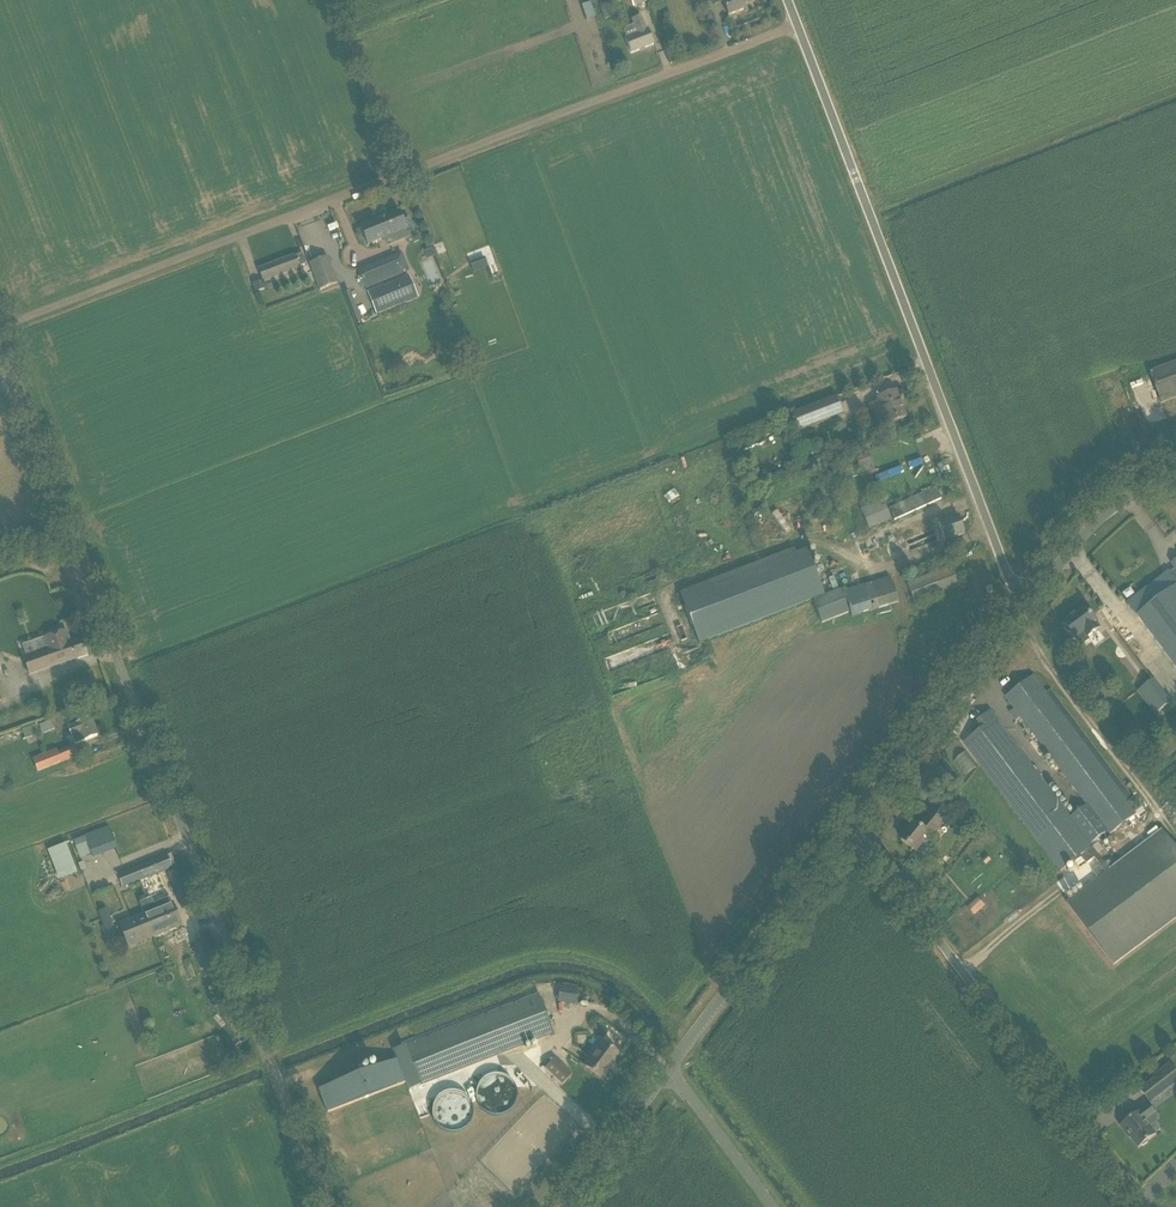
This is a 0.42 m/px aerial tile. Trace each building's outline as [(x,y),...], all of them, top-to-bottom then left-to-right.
[(633,9),(646,4),(645,0),(630,0),(633,9)] [(728,16),(746,9),(744,5),(742,0),(722,0),(728,16)] [(592,2),(583,5),(587,20),(596,17),(592,2)] [(607,4),(599,7),(604,20),(612,17),(607,4)] [(633,25),(622,29),(626,38),(625,38),(627,42),(631,53),(653,45),(649,33),(648,30),(646,31),(642,21),(640,16),(631,20),(633,25)] [(361,227),(368,246),(406,230),(399,212),(361,227)] [(360,273),(366,288),(409,271),(403,255),(360,273)] [(258,270),(263,281),(299,267),(295,256),(258,270)] [(310,264),(320,290),(337,283),(327,257),(310,264)] [(485,259),(470,265),(473,275),(488,269),(485,259)] [(409,275),(367,293),(376,315),(418,298),(409,275)] [(253,282),(258,296),(266,293),(261,279),(253,282)] [(1161,403),(1175,398),(1175,364),(1150,374),(1161,403)] [(874,408),(869,409),(875,424),(877,429),(887,425),(894,422),(905,418),(895,392),(884,396),(877,399),(879,402),(872,404),(874,408)] [(790,414),(797,432),(843,414),(836,396),(790,414)] [(920,436),(914,438),(917,445),(923,442),(920,436)] [(804,462),(809,472),(831,462),(827,452),(804,462)] [(855,457),(862,477),(876,472),(868,452),(855,457)] [(888,508),(893,520),(904,515),(941,500),(936,488),(888,508)] [(884,544),(891,562),(965,534),(957,515),(942,521),(940,515),(912,526),(914,532),(884,544)] [(679,593),(699,644),(813,600),(809,590),(821,586),(806,549),(796,553),(794,548),(679,593)] [(1175,668),(1175,561),(1171,564),(1175,569),(1170,573),(1170,572),(1128,604),(1175,668)] [(847,603),(851,617),(899,603),(891,577),(844,592),(845,597),(847,603)] [(843,598),(840,590),(813,601),(822,624),(849,613),(845,603),(847,603),(845,597),(843,598)] [(1086,607),(1064,624),(1066,626),(1065,629),(1067,633),(1070,632),(1081,647),(1090,640),(1089,638),(1102,628),(1086,607)] [(23,660),(29,675),(87,655),(81,639),(70,643),(66,631),(43,639),(47,651),(35,655),(23,660)] [(1073,661),(1067,665),(1072,672),(1078,668),(1073,661)] [(1073,863),(1079,870),(1094,858),(1106,873),(1066,903),(1114,966),(1175,919),(1175,848),(1162,829),(1109,870),(1091,845),(1108,832),(1110,835),(1137,815),(1137,814),(1142,810),(1141,809),(1142,808),(1134,798),(1133,799),(1051,690),(1046,694),(1033,677),(1006,697),(1015,709),(1010,713),(1016,722),(1021,718),(1087,805),(1070,818),(990,712),(978,721),(980,723),(971,730),(975,734),(964,743),(1061,872),(1073,863)] [(1137,692),(1155,715),(1171,703),(1154,679),(1137,692)] [(69,728),(75,745),(97,736),(90,718),(77,723),(77,725),(69,728)] [(22,730),(25,740),(39,735),(36,725),(22,730)] [(33,760),(38,772),(51,766),(78,756),(74,746),(59,753),(58,750),(46,754),(33,760)] [(965,752),(954,761),(966,776),(976,767),(965,752)] [(939,767),(935,772),(943,779),(948,774),(939,767)] [(901,839),(919,854),(947,818),(934,808),(920,827),(914,822),(901,839)] [(73,840),(80,856),(116,842),(109,826),(73,840)] [(48,849),(59,879),(78,872),(67,842),(48,849)] [(118,875),(123,888),(172,869),(167,855),(118,875)] [(173,878),(183,901),(189,898),(180,875),(173,878)] [(971,903),(967,908),(975,916),(981,910),(985,906),(977,898),(971,903)] [(121,926),(129,946),(181,925),(173,905),(121,926)] [(97,912),(104,929),(113,925),(106,908),(97,912)] [(204,976),(215,973),(207,940),(196,943),(204,976)] [(557,1003),(575,1006),(578,990),(560,986),(557,1003)] [(554,1034),(538,994),(405,1046),(420,1085),(554,1034)] [(585,1067),(601,1079),(619,1055),(599,1040),(593,1050),(596,1052),(585,1067)] [(397,1059),(318,1090),(327,1113),(406,1083),(397,1059)] [(546,1068),(561,1084),(567,1078),(552,1062),(546,1068)] [(1151,1105),(1175,1087),(1175,1071),(1170,1063),(1153,1076),(1155,1078),(1140,1090),(1151,1105)] [(474,1100),(505,1115),(519,1085),(489,1071),(474,1100)] [(447,1128),(468,1127),(467,1092),(437,1093),(438,1116),(447,1116),(447,1128)] [(1131,1138),(1139,1148),(1142,1146),(1144,1146),(1148,1143),(1148,1141),(1156,1135),(1145,1121),(1155,1114),(1149,1106),(1140,1114),(1139,1113),(1121,1127),(1130,1139),(1131,1138)]
